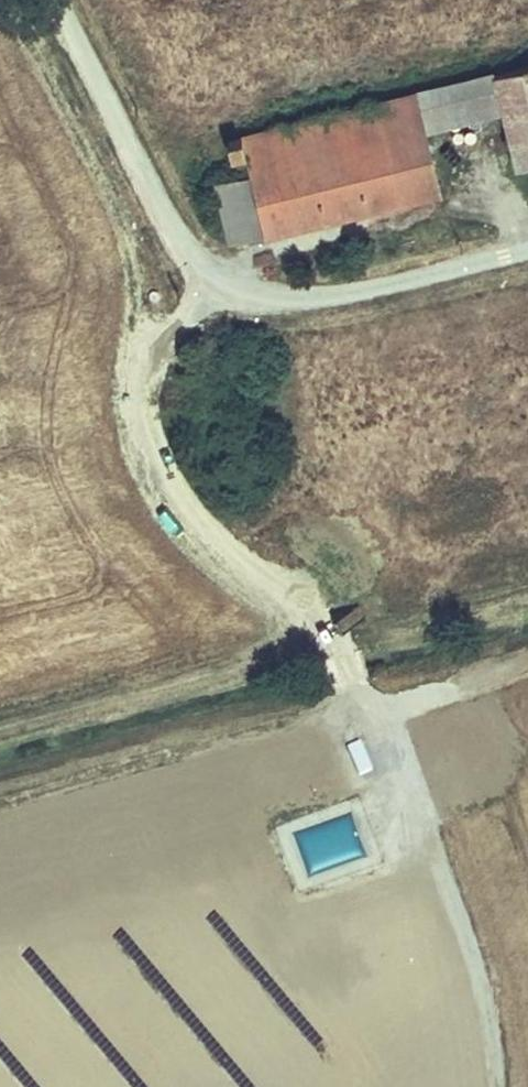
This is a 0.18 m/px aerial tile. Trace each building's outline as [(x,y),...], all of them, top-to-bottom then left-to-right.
[(442,86),(449,119),(450,120),(505,107),(519,165),(527,163),(527,65),(442,86)] [(449,119),(442,86),(409,95),(418,128),(450,120),(449,119)] [(418,128),(409,95),(268,130),(282,189),(391,163),(399,198),(400,197),(433,189),(418,128)] [(230,241),(399,198),(391,163),(282,189),(268,130),(226,140),(230,155),(245,152),(250,173),(216,181),(230,241)]
